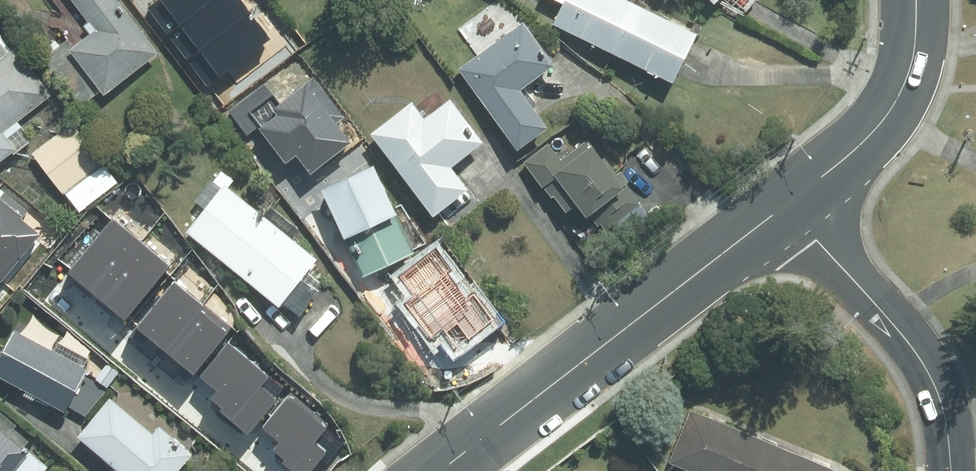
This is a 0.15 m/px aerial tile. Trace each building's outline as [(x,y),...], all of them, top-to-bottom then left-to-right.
[(122,0),(77,0),(93,20),(88,24),(95,32),(86,38),(81,42),(77,46),(74,48),(106,88),(110,94),(163,52),(122,0)] [(212,0),(158,0),(147,8),(167,34),(212,0)] [(167,34),(185,60),(248,11),(240,0),(212,0),(167,34)] [(558,22),(679,80),(702,32),(635,0),(568,0),(558,22)] [(721,2),(747,15),(759,0),(723,0),(721,2)] [(251,14),(248,11),(185,60),(206,88),(270,39),(254,18),(251,20),(248,16),(251,14)] [(494,44),(464,67),(523,148),(554,125),(526,88),(559,64),(527,21),(494,44)] [(13,50),(3,36),(0,37),(0,60),(13,50)] [(74,48),(77,46),(72,39),(55,51),(48,57),(84,105),(106,88),(74,48)] [(19,46),(16,48),(13,50),(0,60),(0,163),(17,150),(21,147),(9,131),(23,121),(57,94),(19,46)] [(416,100),(375,132),(441,214),(476,186),(459,165),(489,141),(453,97),(429,116),(416,100)] [(37,139),(23,121),(9,131),(21,147),(17,150),(19,153),(37,139)] [(105,165),(73,124),(36,153),(52,173),(68,193),(105,165)] [(551,140),(527,160),(570,213),(585,200),(596,214),(632,185),(598,143),(596,145),(590,137),(565,157),(551,140)] [(380,162),(327,188),(369,275),(420,250),(402,213),(405,212),(380,162)] [(105,165),(68,193),(82,212),(120,183),(105,165)] [(225,183),(189,230),(285,304),(286,303),(303,314),(323,280),(312,271),(322,258),(295,237),(303,227),(260,194),(252,204),(225,183)] [(0,196),(0,282),(39,234),(21,220),(28,211),(4,191),(0,196)] [(112,219),(67,273),(96,297),(141,242),(112,219)] [(170,266),(141,242),(96,297),(125,321),(170,266)] [(174,281),(136,328),(164,351),(202,305),(174,281)] [(202,305),(164,351),(193,375),(231,328),(202,305)] [(0,364),(0,371),(70,409),(92,370),(19,329),(0,364)] [(228,343),(199,377),(216,391),(210,399),(221,409),(219,411),(248,435),(277,399),(261,386),(269,376),(228,343)] [(261,428),(278,442),(272,449),(284,460),(282,463),(292,470),(310,470),(326,453),(314,444),(328,428),(289,395),(261,428)] [(83,434),(128,470),(183,470),(195,456),(173,438),(175,436),(162,426),(156,433),(113,398),(83,434)] [(52,466),(34,451),(28,446),(34,439),(19,427),(22,424),(0,406),(0,470),(48,470),(52,466)] [(692,407),(672,458),(704,470),(853,470),(692,407)]
